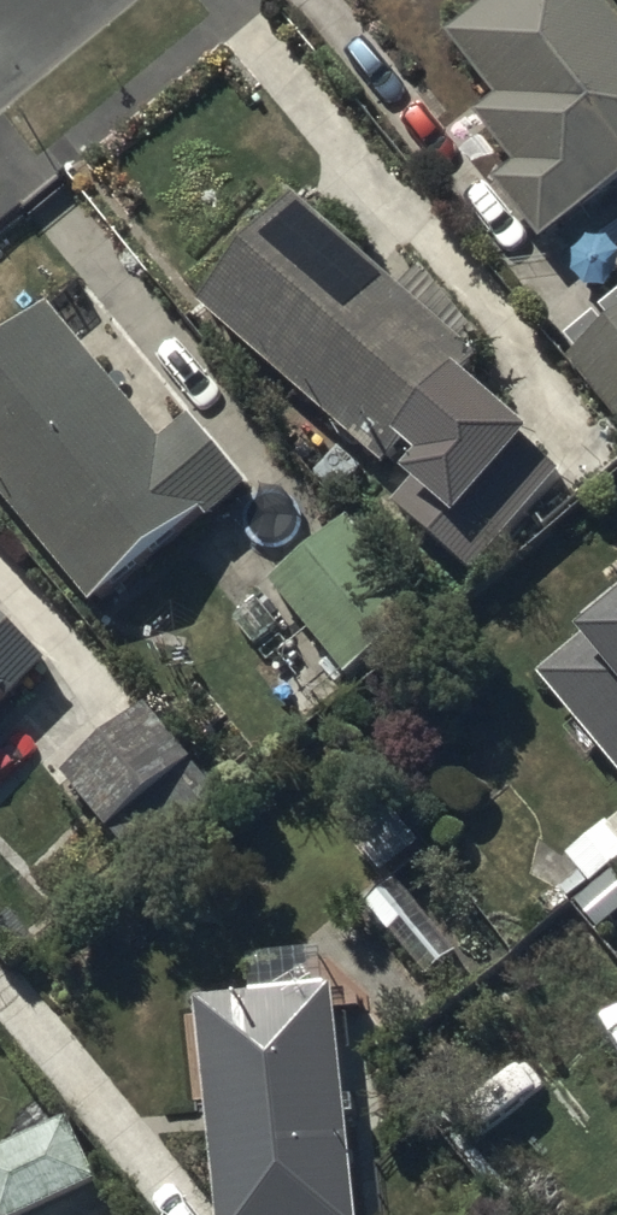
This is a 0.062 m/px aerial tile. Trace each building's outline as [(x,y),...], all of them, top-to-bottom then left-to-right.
[(616,193),(616,36),(588,0),(513,0),(450,51),(498,110),(477,127),(517,176),(495,194),(542,253),(616,193)] [(297,209),(202,319),(383,476),(400,457),(423,477),(406,497),(416,506),(400,524),(471,586),(561,482),(456,390),(469,375),(460,367),(484,340),(416,282),(401,300),(297,209)] [(0,359),(0,506),(89,614),(199,524),(207,534),(246,502),(188,431),(163,451),(52,316),(0,359)] [(565,364),(616,428),(616,321),(565,364)] [(346,526),(268,596),(347,685),(426,615),(346,526)] [(588,641),(590,643),(539,687),(616,780),(616,616),(588,641)] [(1,703),(10,712),(46,675),(0,629),(0,704),(1,703)] [(141,709),(60,776),(132,861),(212,794),(141,709)] [(402,879),(366,908),(426,984),(463,955),(402,879)] [(197,1013),(218,1214),(356,1214),(334,1000),(326,1001),(322,962),(250,970),(254,1008),(197,1013)] [(91,1194),(62,1132),(0,1161),(0,1214),(45,1214),(91,1194)]
